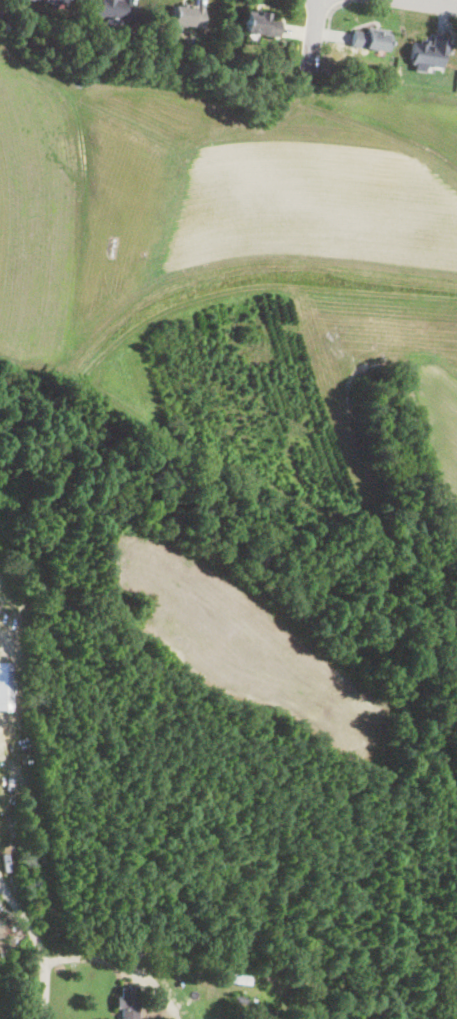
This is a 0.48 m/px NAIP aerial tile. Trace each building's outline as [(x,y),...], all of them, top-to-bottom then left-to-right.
[(99,3),(99,0),(122,0),(127,1),(126,6),(140,8),(137,23),(94,17),(96,2),(99,3)] [(174,6),(193,9),(194,8),(204,9),(201,28),(172,25),(174,6)] [(268,14),(267,20),(281,22),(279,37),(245,32),(247,15),(259,16),(260,12),(268,14)] [(389,31),(386,52),(351,47),(353,31),(367,33),(367,28),(389,31)] [(449,43),(447,55),(443,54),(441,69),(412,65),(412,61),(410,61),(412,44),(419,44),(420,40),(429,42),(429,46),(432,46),(434,35),(450,38),(449,43)] [(11,713),(0,713),(0,663),(13,663),(14,712),(11,713)] [(142,962),(135,962),(135,945),(143,946),(142,962)] [(252,975),(251,984),(231,982),(232,973),(252,975)] [(139,1008),(140,1018),(122,1018),(122,1009),(117,1010),(117,997),(122,997),(122,988),(139,988),(139,1008)] [(249,995),(248,1003),(235,1003),(235,994),(249,995)]
